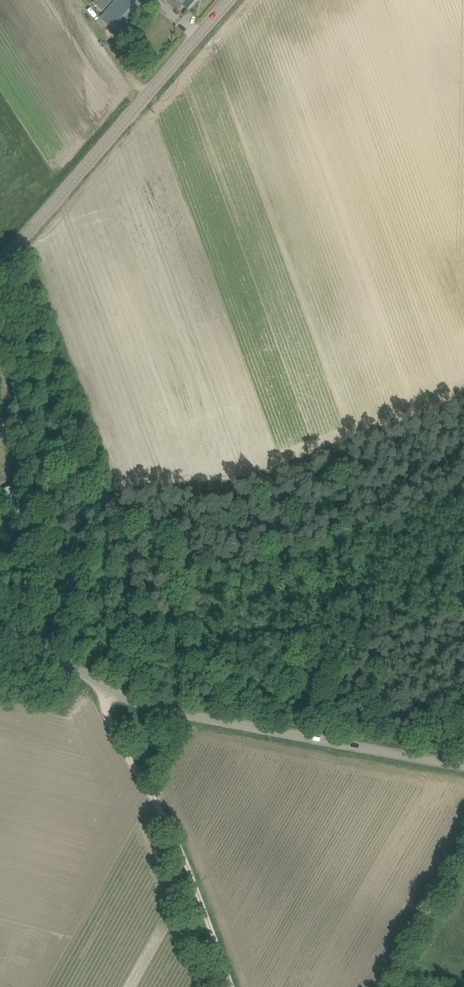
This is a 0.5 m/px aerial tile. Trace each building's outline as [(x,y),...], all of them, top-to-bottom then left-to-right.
[(93,3),(101,9),(103,11),(113,0),(96,0),(93,3)] [(142,0),(116,0),(109,8),(117,15),(108,24),(126,39),(141,20),(135,15),(146,3),(142,0)] [(189,10),(198,0),(177,0),(189,10)] [(13,481),(8,466),(0,469),(0,486),(13,481)]
